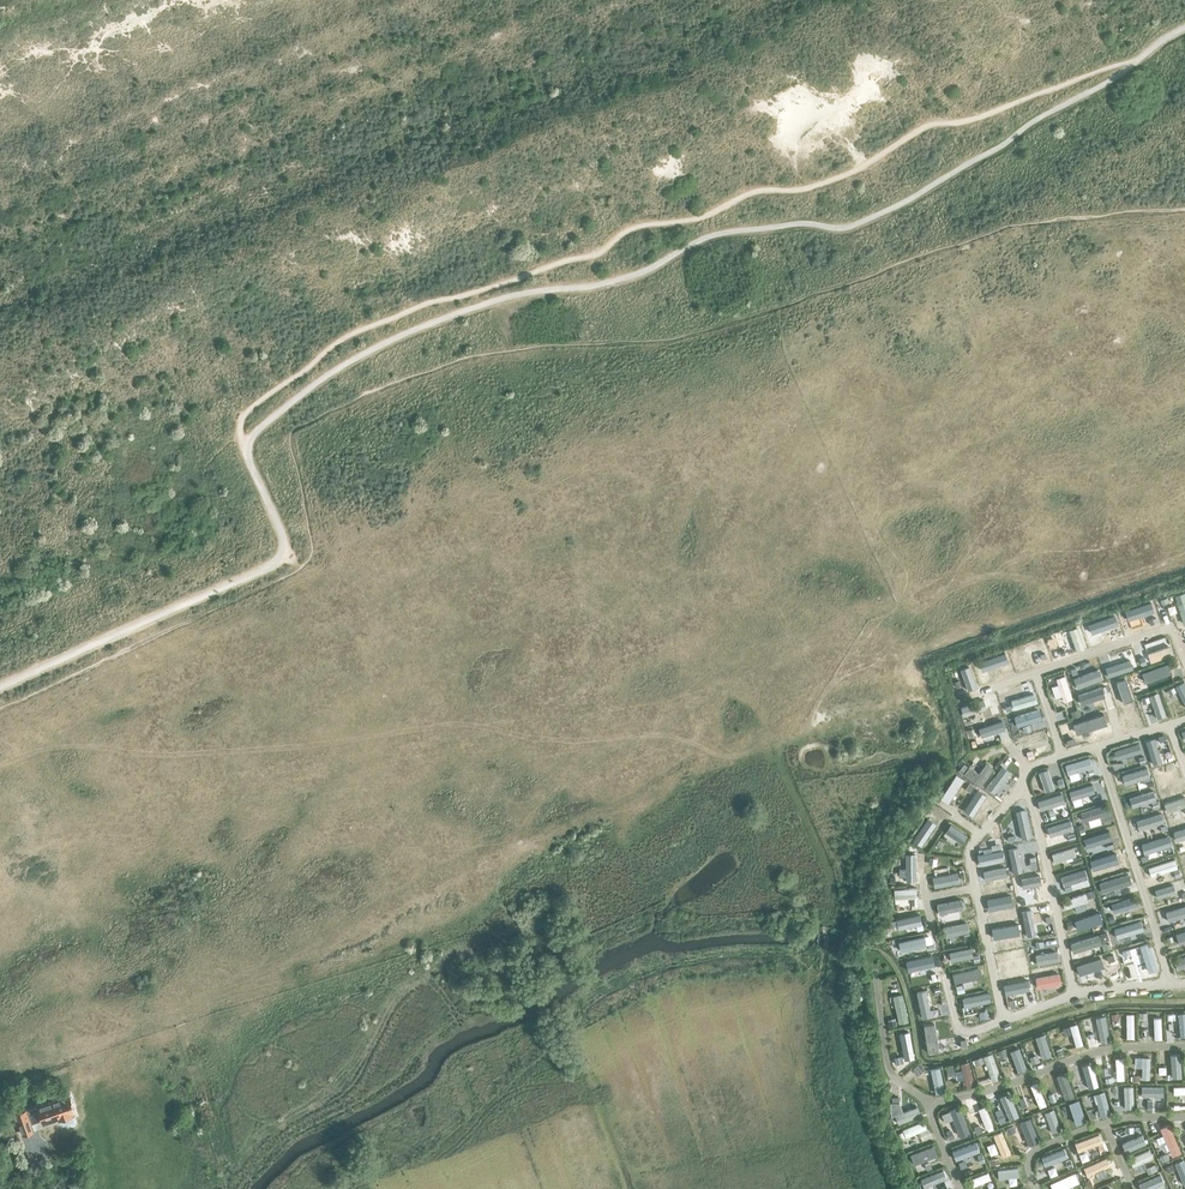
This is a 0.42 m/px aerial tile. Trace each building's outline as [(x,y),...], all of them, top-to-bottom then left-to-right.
[(1184,591),(1174,594),(1184,624),(1184,623),(1184,594),(1184,591)] [(1159,622),(1153,602),(1144,605),(1150,625),(1159,622)] [(1136,629),(1129,610),(1123,613),(1126,623),(1123,623),(1125,629),(1128,628),(1129,631),(1136,629)] [(1113,638),(1107,618),(1100,620),(1106,640),(1113,638)] [(1084,626),(1077,629),(1074,630),(1073,632),(1074,636),(1077,637),(1081,648),(1084,647),(1084,648),(1091,645),(1084,626)] [(1067,653),(1061,637),(1055,639),(1056,643),(1054,644),(1055,648),(1058,647),(1060,655),(1067,653)] [(1171,656),(1164,640),(1158,642),(1165,659),(1171,656)] [(1045,661),(1039,643),(1033,645),(1039,664),(1045,661)] [(1139,668),(1132,647),(1126,649),(1132,670),(1139,668)] [(1023,669),(1016,649),(1009,651),(1016,671),(1023,669)] [(1117,675),(1110,655),(1103,657),(1110,677),(1117,675)] [(1000,676),(993,657),(985,660),(991,679),(1000,676)] [(1093,682),(1088,665),(1081,667),(1084,676),(1081,677),(1083,682),(1085,681),(1086,684),(1093,682)] [(978,686),(971,666),(964,668),(971,688),(978,686)] [(1071,691),(1065,673),(1058,675),(1064,693),(1071,691)] [(1170,682),(1167,674),(1142,682),(1144,691),(1170,682)] [(1109,694),(1133,687),(1130,676),(1106,684),(1109,694)] [(1184,681),(1176,685),(1184,703),(1184,682),(1184,681)] [(1100,694),(1097,687),(1097,686),(1079,693),(1081,700),(1086,699),(1088,705),(1096,702),(1095,699),(1097,699),(1096,695),(1100,694)] [(1025,689),(1030,706),(1036,704),(1031,687),(1025,689)] [(1013,711),(1007,690),(1000,692),(1006,713),(1013,711)] [(1167,717),(1160,693),(1152,695),(1159,719),(1167,717)] [(1056,708),(1076,702),(1074,695),(1054,702),(1056,708)] [(963,715),(983,708),(981,701),(960,708),(963,715)] [(1145,723),(1139,706),(1132,708),(1138,726),(1145,723)] [(1011,726),(1030,720),(1028,711),(1008,718),(1011,726)] [(1110,732),(1103,713),(1095,716),(1102,735),(1110,732)] [(985,734),(1005,727),(1003,719),(983,726),(985,734)] [(1086,738),(1080,720),(1073,722),(1074,723),(1069,724),(1071,731),(1076,729),(1079,740),(1086,738)] [(1024,747),(1046,740),(1043,732),(1021,739),(1024,747)] [(1157,756),(1159,762),(1168,759),(1160,737),(1154,740),(1159,755),(1157,756)] [(1118,759),(1142,751),(1140,743),(1115,751),(1118,759)] [(1088,780),(1088,779),(1098,777),(1092,757),(1085,759),(1089,772),(1086,773),(1088,780)] [(1174,762),(1154,769),(1157,777),(1176,771),(1174,762)] [(981,786),(994,768),(987,763),(979,773),(970,766),(964,774),(981,786)] [(1076,783),(1071,763),(1064,765),(1070,785),(1076,783)] [(1152,775),(1148,765),(1121,774),(1125,784),(1143,778),(1144,780),(1147,779),(1146,777),(1152,775)] [(992,793),(1006,774),(999,769),(986,788),(992,793)] [(1055,790),(1048,770),(1039,773),(1046,793),(1055,790)] [(948,803),(964,779),(957,774),(941,798),(948,803)] [(1102,790),(1099,782),(1077,789),(1079,797),(1102,790)] [(1167,793),(1169,800),(1184,795),(1183,789),(1167,793)] [(1132,806),(1154,799),(1152,790),(1129,797),(1132,806)] [(1042,809),(1065,802),(1063,793),(1039,800),(1042,809)] [(1083,821),(1111,813),(1108,804),(1081,812),(1083,821)] [(1013,811),(999,826),(1006,832),(1020,816),(1013,811)] [(1131,830),(1162,820),(1160,813),(1129,822),(1131,830)] [(925,838),(937,819),(930,814),(918,834),(925,838)] [(1171,820),(1173,828),(1183,825),(1184,827),(1184,816),(1171,820)] [(1050,834),(1072,826),(1070,819),(1047,827),(1050,834)] [(963,843),(968,835),(951,824),(946,831),(963,843)] [(1111,838),(1108,829),(1083,837),(1085,845),(1111,838)] [(1029,831),(1006,836),(1008,844),(1031,839),(1029,831)] [(1143,852),(1167,844),(1164,836),(1140,844),(1143,852)] [(1176,846),(1179,852),(1183,851),(1184,853),(1184,843),(1176,846)] [(1056,859),(1081,851),(1079,844),(1054,852),(1056,859)] [(981,863),(1004,858),(1003,851),(997,853),(996,851),(991,852),(991,854),(987,855),(986,852),(982,853),(982,856),(979,856),(981,863)] [(1115,861),(1112,853),(1090,859),(1092,868),(1115,861)] [(1032,855),(1016,858),(1018,866),(1034,862),(1032,855)] [(1078,866),(1086,863),(1083,855),(1077,857),(1078,859),(1076,860),(1078,866)] [(1178,868),(1175,859),(1148,867),(1151,876),(1178,868)] [(907,883),(908,862),(899,862),(897,882),(907,883)] [(950,884),(946,864),(937,866),(941,886),(950,884)] [(987,874),(1007,870),(1006,864),(986,868),(987,874)] [(1066,882),(1088,875),(1086,867),(1064,874),(1066,882)] [(1124,883),(1121,875),(1097,883),(1100,891),(1124,883)] [(1042,886),(1040,878),(1015,883),(1016,891),(1042,886)] [(1184,889),(1184,887),(1183,881),(1164,887),(1166,895),(1184,889)] [(989,902),(1015,897),(1012,885),(986,891),(989,902)] [(904,889),(897,891),(903,911),(910,908),(909,904),(911,904),(909,898),(908,899),(904,889)] [(1089,891),(1065,899),(1068,906),(1082,902),(1083,904),(1088,903),(1087,900),(1091,899),(1091,896),(1095,895),(1093,890),(1089,891)] [(1138,905),(1135,896),(1116,902),(1118,910),(1138,905)] [(939,913),(959,909),(957,900),(937,904),(939,913)] [(1042,911),(1040,903),(1020,907),(1021,915),(1028,914),(1029,917),(1034,916),(1033,913),(1042,911)] [(1184,915),(1184,908),(1167,913),(1169,920),(1184,915)] [(995,924),(1017,919),(1015,911),(993,916),(995,924)] [(1102,918),(1099,911),(1084,916),(1086,923),(1102,918)] [(922,920),(921,913),(898,918),(900,925),(922,920)] [(1145,928),(1142,919),(1117,927),(1120,935),(1145,928)] [(977,940),(973,922),(967,923),(969,936),(960,937),(961,944),(970,943),(970,941),(977,940)] [(1050,925),(1031,929),(1033,936),(1043,934),(1044,937),(1050,936),(1050,932),(1051,932),(1050,925)] [(957,945),(955,930),(948,931),(949,936),(945,937),(946,943),(950,942),(950,946),(957,945)] [(929,942),(927,934),(907,939),(909,947),(929,942)] [(1002,948),(1022,944),(1020,935),(1000,939),(1002,948)] [(1074,952),(1100,943),(1097,935),(1071,943),(1074,952)] [(1147,969),(1139,944),(1130,947),(1138,972),(1147,969)] [(951,960),(971,956),(970,947),(950,951),(951,960)] [(1055,957),(1053,949),(1030,954),(1032,962),(1055,957)] [(1134,977),(1125,950),(1115,954),(1124,980),(1134,977)] [(934,963),(932,954),(905,960),(907,968),(923,965),(923,968),(929,967),(928,964),(934,963)] [(1184,965),(1184,955),(1173,959),(1176,967),(1184,965)] [(1100,966),(1098,958),(1078,964),(1081,972),(1100,966)] [(1027,966),(1026,959),(1002,964),(1004,971),(1027,966)] [(958,980),(984,974),(982,966),(956,971),(958,980)] [(1061,980),(1060,972),(1034,977),(1035,984),(1048,982),(1048,985),(1053,984),(1053,981),(1061,980)] [(937,975),(914,980),(916,987),(928,984),(929,988),(935,987),(934,984),(938,982),(937,975)] [(1029,990),(1027,982),(1007,987),(1008,995),(1022,992),(1023,994),(1026,993),(1026,991),(1029,990)] [(960,1007),(991,1001),(989,992),(958,998),(960,1007)] [(909,1023),(904,1001),(896,1003),(901,1024),(909,1023)] [(945,1011),(943,1003),(920,1007),(922,1016),(936,1013),(937,1018),(941,1017),(940,1012),(945,1011)] [(1110,1041),(1106,1017),(1099,1018),(1102,1033),(1099,1033),(1100,1039),(1103,1039),(1104,1042),(1110,1041)] [(1163,1039),(1162,1017),(1155,1018),(1156,1020),(1152,1020),(1152,1025),(1156,1025),(1156,1039),(1163,1039)] [(1077,1050),(1072,1032),(1065,1034),(1067,1039),(1064,1040),(1065,1044),(1068,1043),(1071,1052),(1077,1050)] [(914,1058),(909,1033),(900,1035),(905,1060),(914,1058)] [(1051,1054),(1046,1038),(1039,1040),(1044,1056),(1051,1054)] [(959,1039),(945,1043),(947,1050),(961,1047),(959,1039)] [(1027,1069),(1021,1051),(1015,1053),(1021,1071),(1027,1069)] [(1002,1078),(994,1056),(985,1059),(993,1081),(1002,1078)] [(1182,1072),(1181,1056),(1174,1056),(1175,1065),(1172,1065),(1172,1068),(1175,1068),(1175,1072),(1182,1072)] [(1153,1079),(1154,1058),(1146,1057),(1145,1079),(1153,1079)] [(1125,1080),(1123,1058),(1116,1059),(1117,1071),(1114,1072),(1115,1077),(1118,1077),(1118,1081),(1125,1080)] [(975,1085),(969,1061),(961,1063),(967,1087),(975,1085)] [(1100,1087),(1093,1062),(1087,1064),(1091,1081),(1088,1082),(1089,1086),(1092,1085),(1093,1089),(1100,1087)] [(912,1069),(917,1075),(923,1071),(921,1068),(923,1067),(920,1063),(912,1069)] [(945,1092),(940,1067),(931,1069),(936,1093),(945,1092)] [(1168,1071),(1168,1081),(1175,1081),(1175,1080),(1177,1080),(1177,1074),(1175,1074),(1175,1071),(1168,1071)] [(1074,1095),(1065,1072),(1057,1076),(1065,1099),(1074,1095)] [(1046,1104),(1037,1083),(1030,1085),(1040,1107),(1046,1104)] [(1164,1087),(1145,1086),(1145,1094),(1157,1094),(1157,1096),(1163,1096),(1163,1094),(1164,1094),(1164,1087)] [(1173,1087),(1174,1094),(1184,1094),(1184,1086),(1173,1087)] [(1135,1106),(1134,1087),(1127,1087),(1128,1098),(1125,1098),(1125,1103),(1128,1102),(1128,1106),(1135,1106)] [(1110,1112),(1105,1094),(1099,1096),(1102,1107),(1100,1108),(1101,1111),(1103,1111),(1104,1114),(1110,1112)] [(1019,1115),(1012,1096),(1005,1098),(1013,1118),(1019,1115)] [(70,1097),(14,1116),(23,1138),(34,1134),(31,1125),(40,1121),(43,1127),(58,1121),(58,1123),(75,1118),(74,1116),(76,1115),(70,1097)] [(1086,1120),(1081,1104),(1075,1107),(1080,1122),(1086,1120)] [(972,1132),(961,1105),(951,1109),(962,1136),(972,1132)] [(994,1126),(986,1106),(980,1109),(984,1120),(981,1121),(984,1126),(986,1125),(987,1128),(994,1126)] [(902,1122),(921,1115),(918,1108),(909,1112),(907,1109),(902,1111),(903,1114),(900,1115),(902,1122)] [(1050,1117),(1046,1118),(1048,1124),(1052,1122),(1054,1127),(1060,1125),(1055,1109),(1048,1111),(1050,1117)] [(1039,1141),(1030,1118),(1020,1122),(1029,1145),(1039,1141)] [(926,1128),(923,1121),(903,1130),(906,1137),(910,1136),(911,1139),(916,1137),(914,1134),(926,1128)] [(1181,1152),(1170,1124),(1160,1128),(1172,1156),(1181,1152)] [(994,1135),(1003,1157),(1011,1154),(1002,1132),(994,1135)] [(1102,1143),(1099,1134),(1075,1143),(1078,1151),(1102,1143)] [(1127,1151),(1141,1145),(1138,1138),(1124,1144),(1127,1151)] [(978,1149),(976,1142),(954,1150),(956,1157),(970,1152),(971,1155),(977,1153),(976,1150),(978,1149)] [(933,1153),(930,1146),(910,1154),(913,1161),(933,1153)] [(1045,1165),(1067,1157),(1064,1148),(1042,1157),(1045,1165)] [(1149,1157),(1146,1151),(1129,1158),(1132,1165),(1142,1160),(1143,1163),(1147,1162),(1145,1159),(1149,1157)] [(1162,1162),(1173,1158),(1170,1151),(1160,1156),(1162,1162)] [(1111,1165),(1107,1157),(1084,1168),(1088,1176),(1111,1165)] [(1184,1180),(1184,1164),(1183,1160),(1176,1162),(1181,1172),(1178,1173),(1180,1178),(1182,1177),(1184,1180)] [(999,1179),(1019,1176),(1018,1168),(998,1170),(999,1179)] [(944,1177),(941,1170),(922,1178),(925,1185),(944,1177)] [(991,1179),(988,1172),(971,1179),(973,1186),(991,1179)] [(1078,1180),(1074,1172),(1050,1183),(1053,1188),(1057,1188),(1078,1180)] [(1162,1173),(1140,1183),(1142,1188),(1143,1188),(1164,1180),(1162,1173)]
